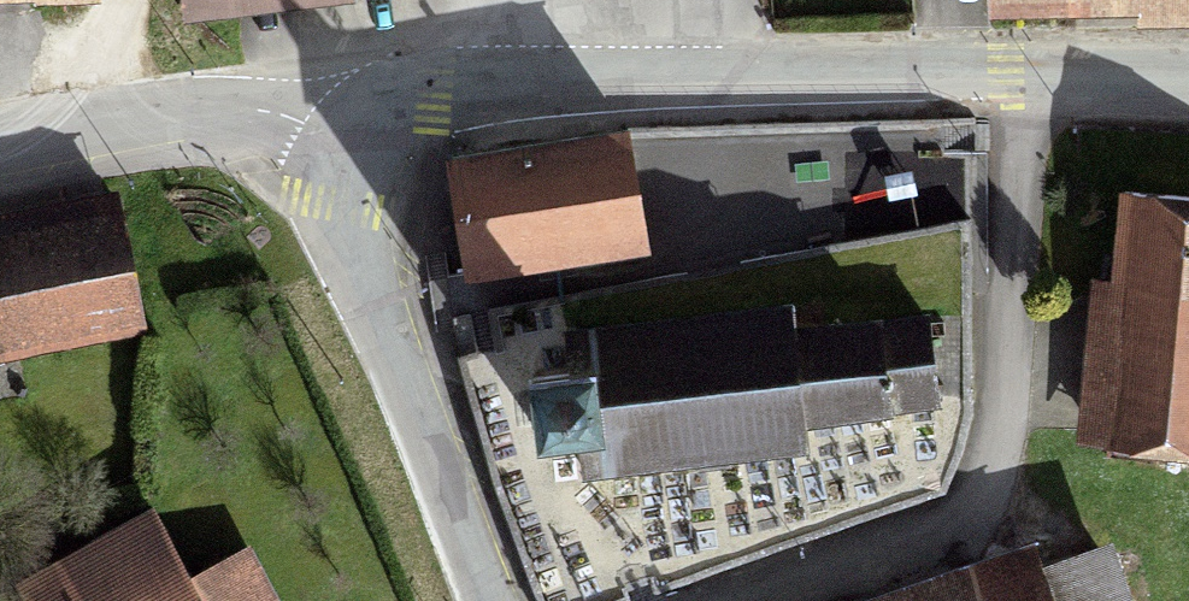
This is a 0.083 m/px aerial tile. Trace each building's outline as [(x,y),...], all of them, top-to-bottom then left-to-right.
[(454,170),(469,278),(645,255),(631,147),(454,170)] [(1188,435),(1188,189),(1108,186),(1105,276),(1086,276),(1081,432),(1188,435)] [(0,227),(0,348),(128,325),(107,207),(0,227)] [(580,444),(582,474),(798,455),(796,434),(947,422),(939,330),(788,343),(786,326),(571,345),(573,367),(528,371),(534,448),(580,444)] [(247,558),(186,588),(156,528),(26,592),(31,600),(269,600),(247,558)] [(1016,562),(908,600),(1126,600),(1110,559),(1027,590),(1016,562)]
